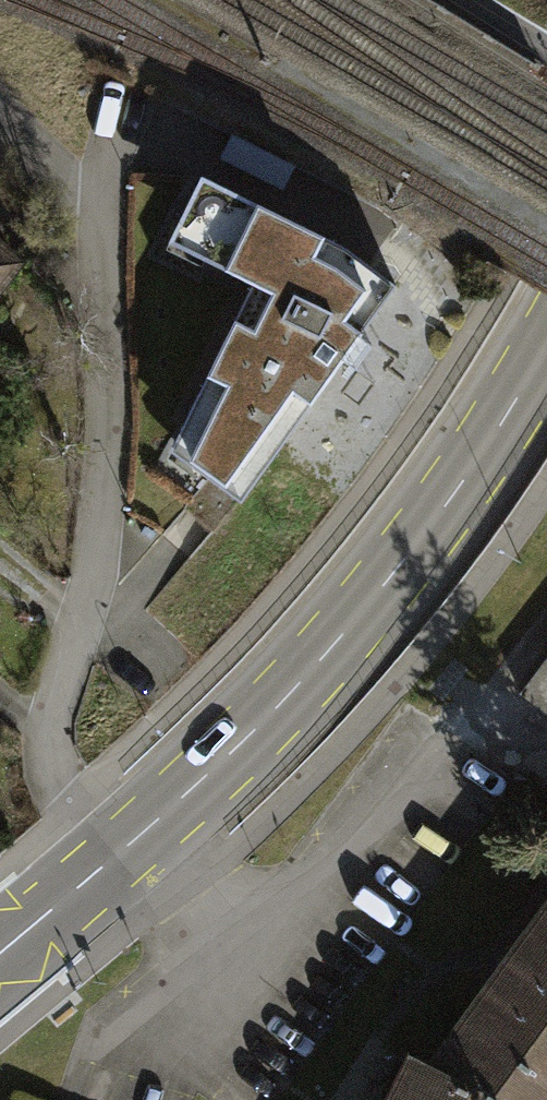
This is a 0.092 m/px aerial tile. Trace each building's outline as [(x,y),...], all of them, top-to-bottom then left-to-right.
[(378,312),(397,288),(343,247),(201,179),(166,250),(246,293),(223,335),(164,460),(236,511),(378,312)] [(517,695),(546,718),(546,656),(517,695)] [(427,1087),(447,1099),(546,1099),(546,946),(427,1087)] [(427,1087),(407,1074),(391,1099),(447,1099),(427,1087)]
